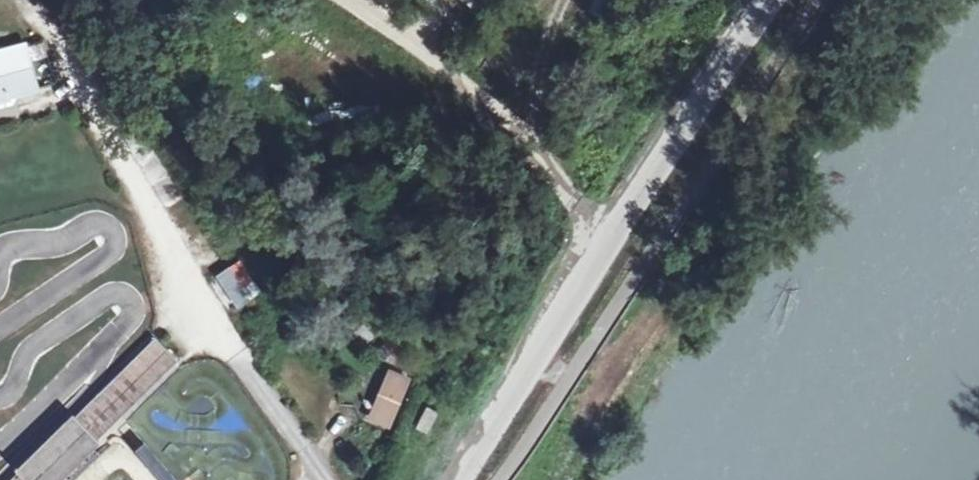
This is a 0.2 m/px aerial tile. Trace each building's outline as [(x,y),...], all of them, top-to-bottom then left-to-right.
[(24,40),(0,46),(0,99),(38,89),(24,40)] [(364,244),(330,177),(293,197),(289,199),(323,264),(364,244)] [(217,273),(237,307),(263,292),(243,257),(217,273)] [(19,472),(10,479),(61,479),(102,441),(99,438),(178,362),(155,337),(75,416),(72,413),(16,469),(19,472)] [(370,423),(397,429),(411,374),(385,367),(370,423)] [(418,428),(432,433),(439,411),(425,406),(418,428)]
